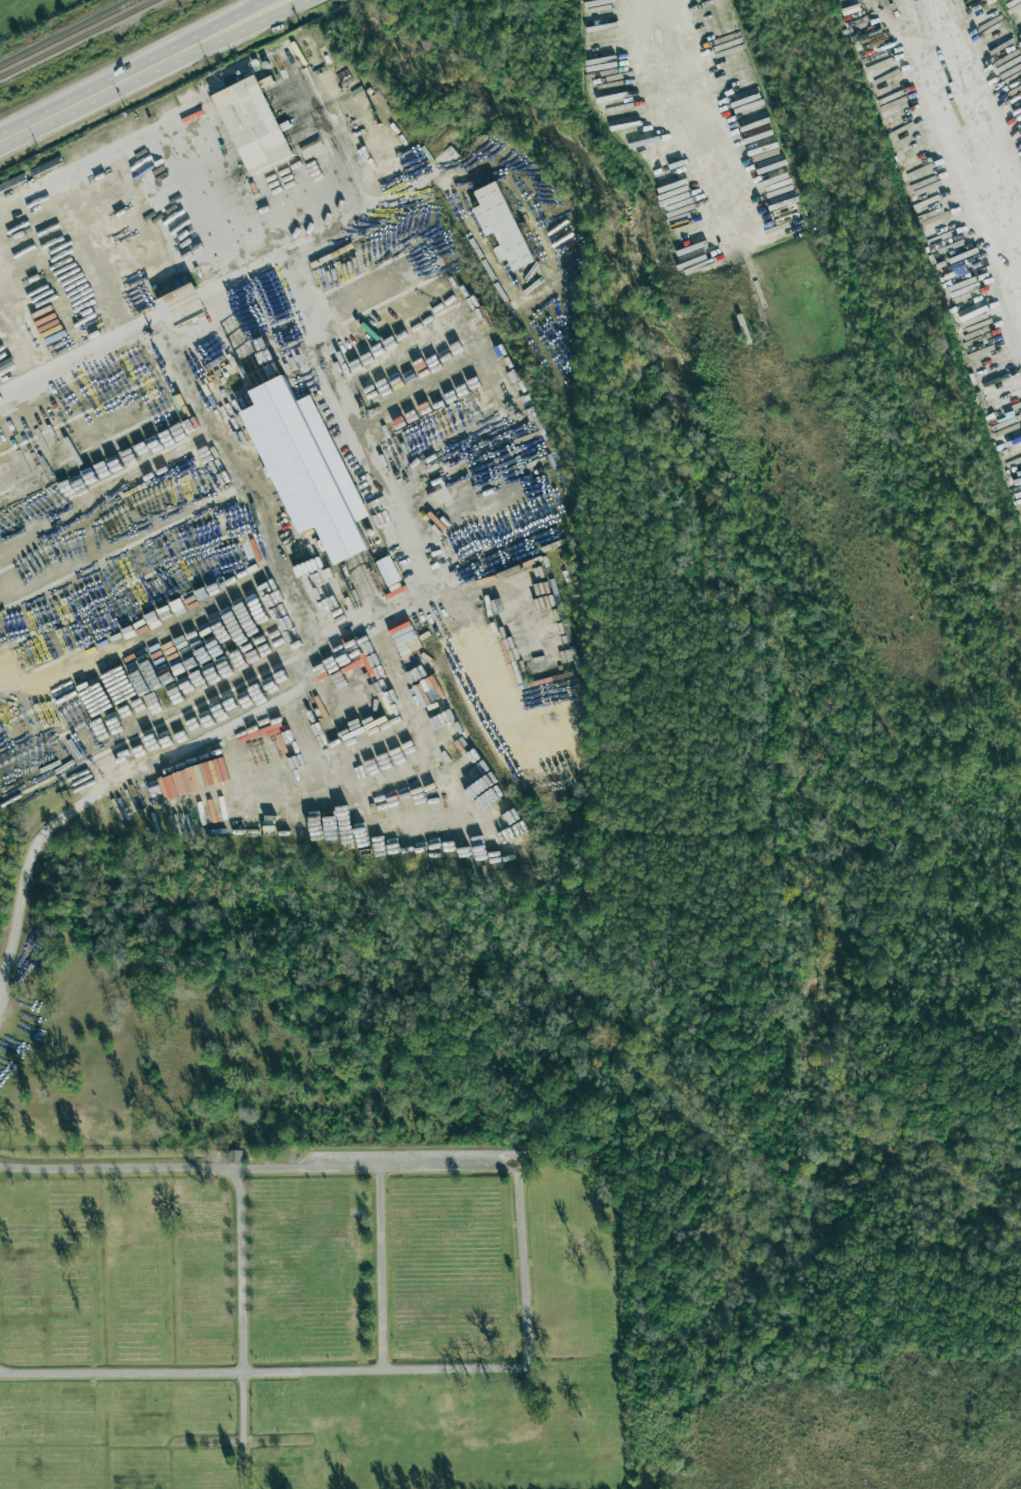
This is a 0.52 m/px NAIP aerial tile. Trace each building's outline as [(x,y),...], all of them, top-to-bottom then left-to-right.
[(213,94),(250,176),(293,156),(257,75),(213,94)] [(534,262),(498,181),(475,191),(481,205),(473,208),(486,236),(495,232),(501,245),(493,248),(499,262),(507,258),(513,271),(534,262)] [(156,300),(169,328),(207,311),(194,282),(156,300)] [(314,393),(296,401),(285,375),(250,390),(257,405),(245,410),(296,535),(318,526),(334,565),(369,550),(357,521),(366,517),(314,393)] [(377,561),(389,586),(402,580),(390,555),(377,561)]
